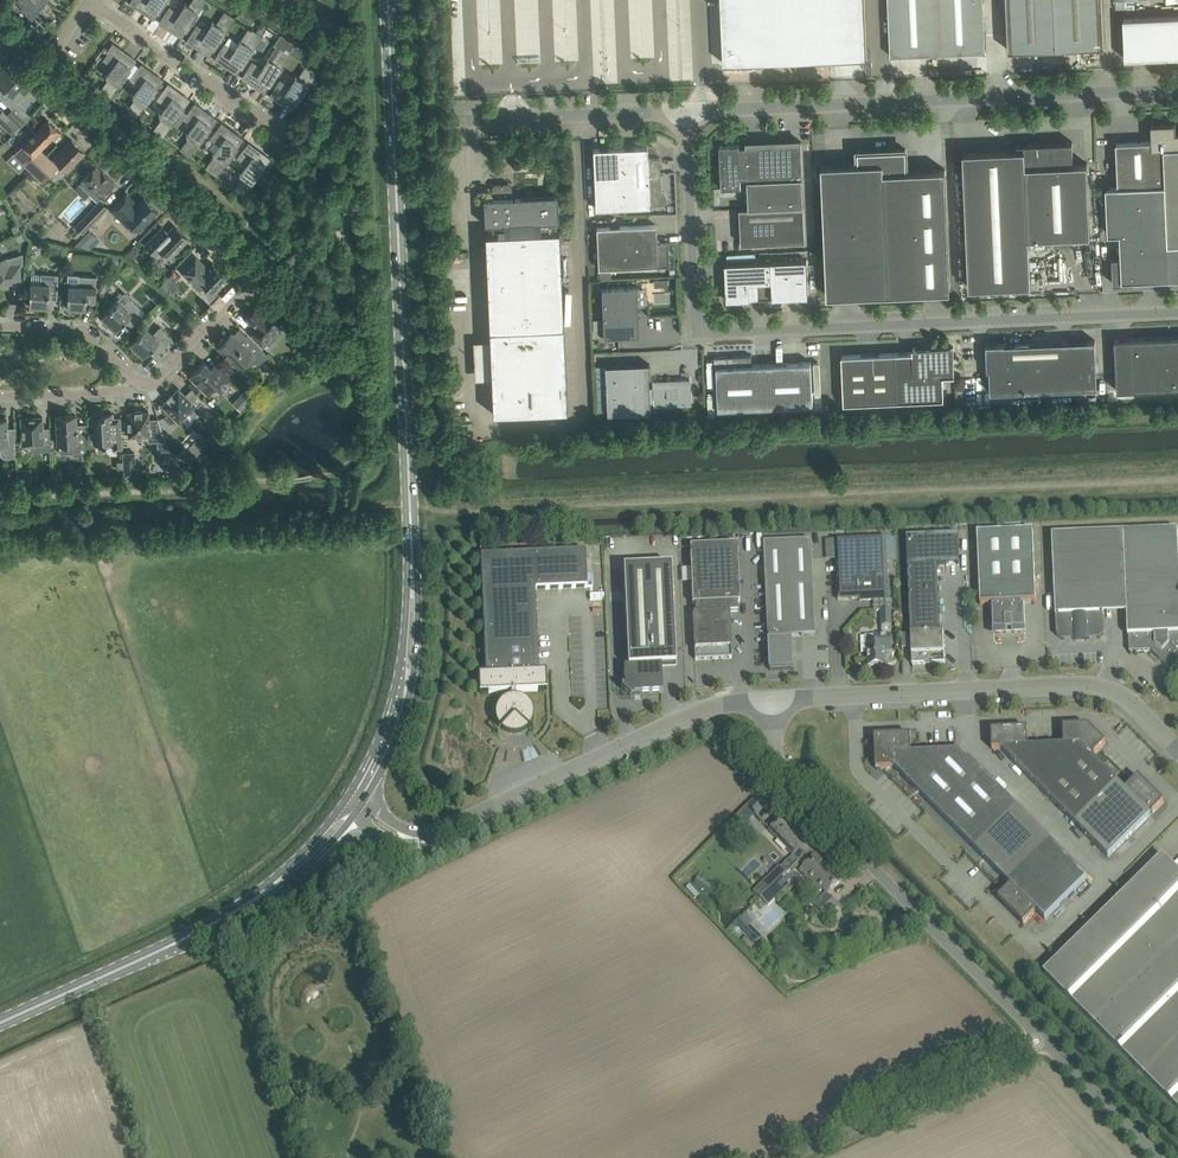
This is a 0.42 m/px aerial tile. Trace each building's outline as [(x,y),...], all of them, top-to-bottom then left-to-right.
[(16,0),(25,9),(32,15),(29,17),(30,18),(32,15),(33,17),(36,13),(37,13),(49,1),(49,0),(48,0),(17,0),(16,0)] [(166,0),(132,0),(130,3),(137,8),(139,6),(147,12),(146,14),(154,19),(166,0)] [(206,0),(193,0),(189,6),(185,3),(184,4),(185,5),(179,13),(170,7),(159,23),(168,28),(169,26),(175,30),(174,32),(181,37),(206,0)] [(867,57),(865,0),(721,0),(724,63),(867,57)] [(891,56),(985,51),(983,0),(888,0),(891,56)] [(1009,50),(1104,46),(1102,0),(1006,0),(1009,50)] [(209,55),(234,18),(225,12),(216,24),(213,22),(212,23),(213,23),(207,32),(197,25),(187,41),(196,47),(197,45),(203,48),(201,50),(209,55)] [(1123,18),(1125,58),(1177,56),(1177,16),(1123,18)] [(53,19),(49,24),(53,28),(58,24),(53,19)] [(229,69),(237,74),(268,26),(264,23),(257,33),(252,30),(244,43),(240,40),(240,41),(235,50),(225,43),(215,59),(223,65),(225,63),(230,67),(229,69)] [(264,92),(296,44),(279,34),(279,35),(273,44),(280,49),(272,61),(268,58),(267,59),(268,60),(262,68),(253,62),(242,77),(251,83),(252,81),(258,85),(257,87),(264,92)] [(136,60),(129,55),(127,56),(119,51),(121,49),(113,43),(107,52),(109,53),(104,59),(113,66),(107,75),(107,74),(106,75),(110,78),(101,90),(110,96),(136,60)] [(292,110),(317,73),(323,63),(309,53),(300,66),(304,68),(298,78),(296,76),(295,78),(296,78),(290,86),(280,80),(270,96),(279,101),(280,99),(286,103),(284,105),(292,110)] [(163,80),(163,79),(155,74),(154,76),(149,72),(150,70),(142,64),(130,79),(140,86),(134,94),(133,94),(133,95),(136,98),(127,109),(136,116),(163,80)] [(0,72),(0,84),(1,85),(4,88),(0,92),(0,96),(12,108),(18,103),(25,95),(32,88),(24,81),(7,65),(0,72)] [(190,99),(189,99),(182,94),(181,96),(175,92),(177,90),(168,84),(157,99),(167,106),(161,114),(160,113),(159,114),(163,117),(154,129),(163,136),(168,128),(171,125),(173,122),(183,109),(190,99)] [(115,91),(110,97),(117,102),(117,101),(122,96),(115,91)] [(216,119),(209,114),(208,115),(202,111),(204,110),(195,103),(188,113),(184,118),(193,125),(187,134),(187,133),(186,134),(190,137),(181,149),(190,155),(216,119)] [(143,108),(138,115),(144,120),(149,112),(143,108)] [(0,112),(0,123),(11,134),(19,126),(11,119),(2,110),(0,112)] [(14,154),(25,165),(26,164),(32,170),(46,156),(40,150),(52,137),(57,142),(64,135),(48,119),(14,154)] [(243,139),(243,138),(236,133),(234,135),(229,131),(230,129),(222,123),(211,138),(220,145),(214,153),(213,153),(213,154),(215,155),(206,167),(216,175),(217,175),(223,167),(243,139)] [(1116,142),(1118,186),(1165,184),(1164,147),(1177,146),(1177,132),(1176,132),(1176,123),(1151,124),(1152,141),(1116,142)] [(85,152),(72,140),(54,158),(64,167),(62,170),(67,175),(76,167),(73,164),(85,152)] [(1090,235),(1087,163),(1073,163),(1072,141),(1034,143),(1034,149),(1025,149),(1024,149),(963,152),(969,287),(1031,285),(1029,238),(1090,235)] [(758,207),(804,205),(803,177),(801,142),(764,143),(764,142),(755,142),(755,144),(746,144),(746,146),(739,146),(739,144),(720,145),(722,188),(741,187),(741,178),(748,178),(748,181),(756,180),(758,207)] [(270,158),(269,158),(262,153),(261,155),(256,151),(257,149),(248,143),(237,158),(247,165),(241,173),(240,172),(239,173),(243,176),(234,188),(243,195),(270,158)] [(650,202),(666,202),(666,193),(661,188),(660,156),(658,156),(658,154),(651,148),(647,148),(647,146),(593,148),(595,208),(650,206),(650,202)] [(1164,147),(1165,184),(1168,243),(1177,243),(1177,146),(1164,147)] [(907,171),(906,149),(858,151),(859,163),(822,165),(828,296),(950,291),(945,169),(907,171)] [(44,181),(58,168),(46,156),(32,170),(44,181)] [(90,194),(94,190),(101,197),(102,198),(115,184),(108,177),(103,172),(103,173),(96,166),(83,180),(74,188),(85,199),(90,194)] [(217,175),(216,175),(222,179),(228,171),(223,167),(217,175)] [(1118,186),(1106,186),(1108,234),(1120,233),(1121,256),(1112,257),(1113,283),(1135,282),(1135,279),(1170,278),(1168,243),(1165,184),(1118,186)] [(558,221),(557,196),(508,198),(508,193),(506,191),(498,191),(497,193),(497,198),(484,199),(485,224),(487,224),(487,234),(485,234),(493,414),(566,411),(559,231),(557,231),(556,221),(558,221)] [(138,204),(126,193),(110,209),(128,227),(131,224),(139,231),(158,210),(156,208),(157,207),(151,201),(150,202),(144,197),(138,204)] [(77,227),(83,233),(107,207),(100,201),(76,226),(77,227)] [(740,208),(742,244),(806,241),(804,205),(758,207),(740,208)] [(19,224),(13,227),(15,233),(21,230),(19,224)] [(669,266),(668,243),(657,243),(656,224),(596,227),(598,268),(644,266),(645,268),(669,266)] [(192,243),(193,243),(175,226),(168,232),(163,226),(160,229),(145,244),(156,255),(161,250),(170,258),(188,239),(192,243)] [(83,233),(77,227),(71,233),(77,239),(83,233)] [(97,237),(90,230),(74,245),(86,248),(97,237)] [(1168,243),(1170,278),(1177,277),(1177,243),(1168,243)] [(131,258),(137,251),(133,247),(127,254),(131,258)] [(208,268),(196,256),(181,272),(200,290),(205,285),(214,293),(221,285),(223,285),(227,281),(227,279),(228,278),(213,263),(208,268)] [(21,283),(20,264),(10,265),(6,257),(0,260),(0,284),(21,283)] [(725,263),(727,300),(809,297),(807,259),(725,263)] [(172,281),(178,275),(173,270),(160,284),(170,293),(177,286),(172,281)] [(29,307),(48,308),(49,294),(58,295),(59,274),(41,274),(40,284),(31,283),(29,307)] [(78,286),(68,285),(67,309),(86,310),(86,302),(95,303),(96,297),(97,276),(79,275),(78,286)] [(104,293),(109,283),(104,280),(98,290),(104,293)] [(637,287),(601,288),(604,337),(639,335),(637,287)] [(156,303),(163,296),(158,291),(151,298),(156,303)] [(102,317),(115,330),(125,321),(131,327),(145,312),(132,300),(125,307),(118,300),(102,317)] [(249,315),(246,318),(253,325),(247,330),(263,345),(263,344),(268,349),(275,342),(270,337),(280,327),(282,325),(277,321),(274,318),(275,317),(274,315),(274,314),(272,313),(271,312),(269,311),(268,312),(266,311),(265,312),(258,306),(255,309),(254,308),(252,309),(250,310),(249,311),(248,312),(248,314),(249,315)] [(130,344),(143,357),(153,347),(159,353),(173,339),(160,326),(153,334),(146,327),(130,344)] [(226,339),(224,337),(218,343),(220,345),(218,347),(230,359),(228,361),(234,366),(236,364),(239,367),(248,357),(255,363),(260,363),(268,355),(247,335),(240,342),(231,333),(226,339)] [(1177,388),(1177,337),(1119,339),(1115,339),(1115,346),(1117,390),(1177,388)] [(1008,343),(991,344),(986,348),(987,369),(990,369),(991,392),(1097,387),(1095,340),(1008,344),(1008,343)] [(844,403),(944,399),(943,375),(955,374),(954,374),(953,346),(913,348),(913,347),(912,347),(913,352),(842,355),(844,403)] [(811,362),(752,364),(752,355),(714,357),(715,381),(717,381),(718,409),(813,405),(811,362)] [(235,380),(217,362),(211,368),(204,361),(190,376),(193,379),(192,381),(196,385),(199,384),(207,393),(214,386),(222,393),(235,380)] [(653,388),(649,388),(649,376),(650,376),(650,364),(605,366),(607,414),(650,412),(650,403),(654,403),(654,406),(691,405),(690,380),(653,381),(653,388)] [(197,415),(208,404),(192,388),(185,395),(178,388),(173,394),(171,393),(166,398),(168,399),(162,405),(179,422),(189,412),(192,415),(197,415)] [(245,396),(241,400),(246,405),(252,398),(245,391),(243,394),(245,396)] [(169,450),(158,418),(158,419),(158,420),(149,420),(149,411),(142,412),(142,411),(135,411),(135,412),(128,412),(129,436),(131,436),(131,435),(136,435),(136,437),(143,437),(143,434),(149,434),(150,441),(165,440),(166,440),(169,449),(168,450),(169,450)] [(114,450),(123,450),(121,417),(113,418),(113,413),(92,414),(94,443),(113,442),(114,450)] [(76,415),(57,416),(57,420),(55,420),(56,429),(57,429),(58,443),(72,443),(73,455),(87,454),(86,432),(77,432),(76,415)] [(21,418),(23,445),(42,444),(42,451),(52,450),(50,427),(43,427),(43,417),(21,418)] [(6,458),(16,457),(15,434),(8,435),(7,418),(0,419),(0,445),(0,453),(1,455),(3,457),(6,458)] [(200,435),(181,455),(189,463),(208,443),(200,435)] [(124,452),(123,452),(124,476),(137,475),(136,475),(135,453),(124,453),(124,452)] [(62,467),(53,468),(53,479),(63,478),(62,467)] [(19,470),(17,470),(18,485),(30,484),(29,479),(19,470)] [(1177,529),(1052,534),(1056,616),(1057,632),(1057,635),(1062,640),(1065,639),(1065,640),(1097,638),(1100,638),(1104,633),(1104,630),(1103,602),(1126,601),(1128,635),(1129,635),(1129,652),(1150,651),(1171,670),(1177,662),(1177,651),(1177,650),(1177,648),(1177,536),(1177,529)] [(1033,530),(977,533),(981,604),(995,604),(995,605),(992,606),(993,636),(1026,635),(1025,604),(1022,604),(1022,603),(1036,602),(1033,530)] [(941,566),(938,566),(938,565),(960,564),(958,534),(907,536),(911,632),(912,664),(945,662),(943,631),(941,631),(940,631),(938,571),(941,571),(941,566)] [(888,580),(886,537),(835,539),(838,600),(860,599),(860,600),(890,599),(889,579),(888,580)] [(791,636),(816,635),(812,540),(764,542),(769,637),(770,637),(770,641),(769,641),(770,670),(794,669),(793,639),(792,639),(791,636)] [(737,544),(690,546),(695,659),(732,658),(729,612),(738,612),(737,602),(740,602),(737,544)] [(516,697),(515,691),(547,690),(546,671),(539,671),(535,589),(587,587),(585,550),(480,555),(486,674),(478,674),(479,693),(511,692),(511,697),(505,699),(500,703),(496,708),(495,715),(496,721),(498,727),(503,731),(509,734),(515,735),(521,734),(527,731),(531,726),(533,720),(533,713),(532,707),(528,702),(523,698),(516,697)] [(624,567),(628,667),(624,667),(625,685),(621,686),(622,689),(630,697),(634,697),(634,694),(662,693),(661,665),(675,664),(671,565),(624,567)] [(891,625),(891,610),(881,611),(882,626),(891,625)] [(894,652),(892,651),(892,634),(874,634),(874,643),(867,644),(868,666),(885,665),(893,665),(893,654),(894,652)] [(1119,780),(1111,771),(1094,755),(1105,743),(1088,726),(1063,727),(1064,746),(1065,766),(1041,790),(1075,823),(1117,782),(1119,780)] [(1065,766),(1064,746),(1028,747),(1027,729),(991,730),(992,749),(1001,749),(1041,790),(1065,766)] [(998,898),(1023,924),(1037,911),(1045,920),(1087,878),(962,751),(912,754),(911,735),(874,737),(876,769),(895,768),(1011,885),(998,898)] [(1117,782),(1150,815),(1153,813),(1164,802),(1138,777),(1127,788),(1119,780),(1117,782)] [(1108,857),(1150,815),(1117,782),(1075,823),(1108,857)] [(747,807),(741,814),(749,821),(755,814),(747,807)] [(807,843),(782,817),(769,830),(799,860),(811,849),(806,844),(807,843)] [(811,849),(799,860),(804,866),(800,870),(818,889),(820,886),(828,894),(842,880),(811,849)] [(1044,972),(1177,1108),(1177,870),(1163,855),(1156,862),(1152,862),(1151,866),(1130,887),(1126,887),(1126,891),(1105,912),(1101,912),(1101,916),(1079,937),(1076,937),(1075,941),(1054,962),(1050,962),(1050,965),(1050,966),(1044,972)] [(761,898),(786,873),(780,867),(779,866),(754,891),(759,896),(761,898)] [(786,873),(761,898),(768,906),(793,880),(786,873)] [(714,895),(718,889),(702,878),(698,884),(714,895)] [(831,896),(818,909),(824,915),(837,902),(831,896)] [(751,925),(745,931),(757,943),(763,937),(751,925)]
